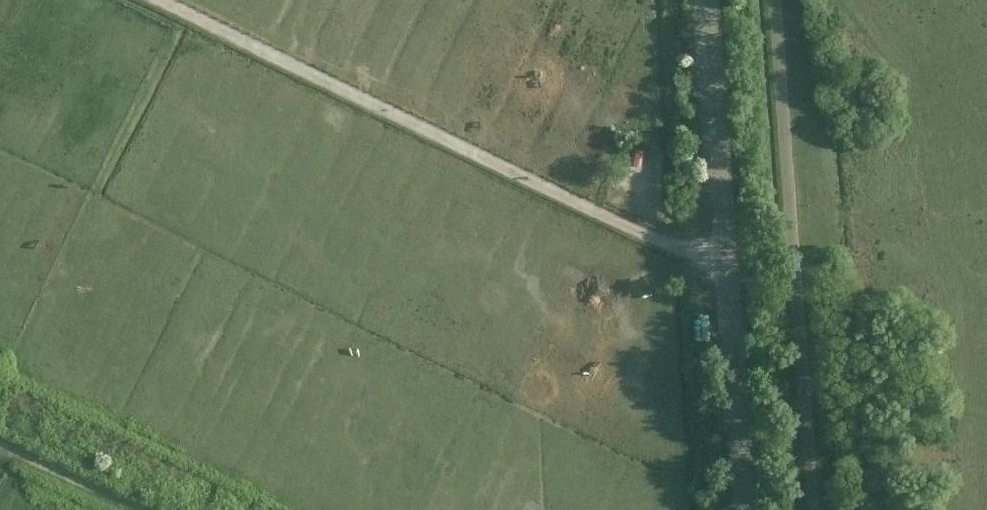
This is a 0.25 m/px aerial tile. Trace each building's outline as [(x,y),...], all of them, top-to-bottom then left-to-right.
[(621,154),(621,174),(643,174),(643,154),(621,154)]
